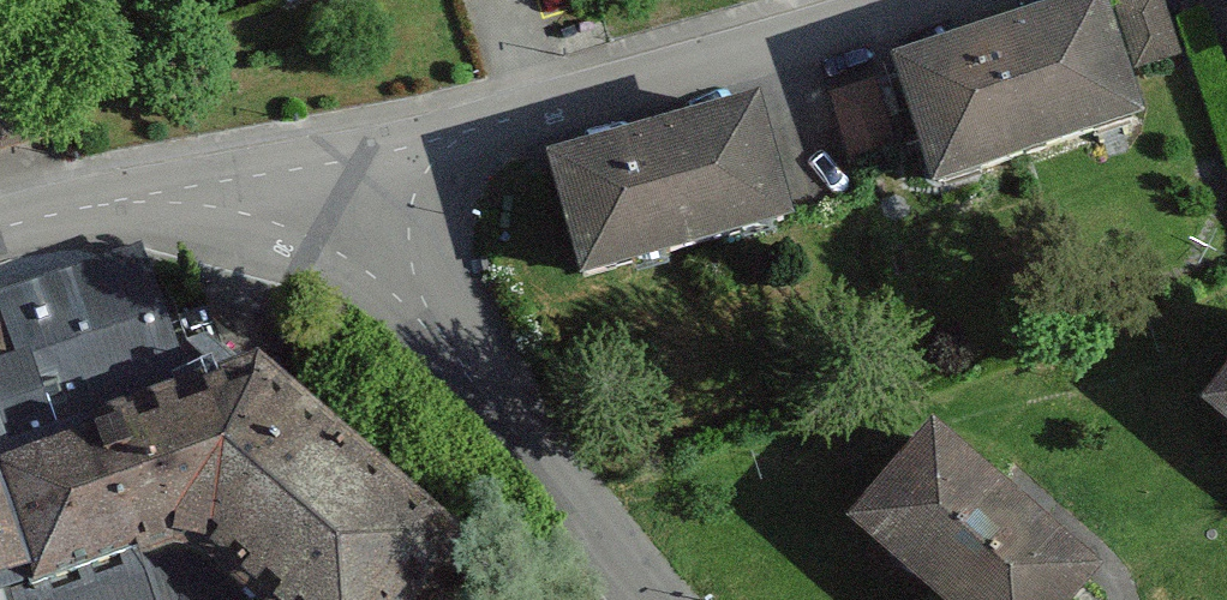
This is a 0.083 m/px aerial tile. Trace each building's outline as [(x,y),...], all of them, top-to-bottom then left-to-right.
[(284,9),(313,0),(281,0),(284,9)] [(1110,5),(1134,78),(1179,64),(1167,27),(1159,0),(1126,0),(1110,5)] [(933,208),(1145,137),(1127,82),(1102,8),(889,78),(913,148),(933,208)] [(872,79),(827,94),(850,167),(896,153),(872,79)] [(581,299),(792,240),(786,216),(758,113),(544,173),(557,216),(581,299)] [(469,560),(256,376),(223,389),(211,373),(175,350),(141,251),(0,299),(0,599),(435,599),(469,560)] [(1200,426),(1226,448),(1226,392),(1200,426)] [(931,443),(846,540),(914,599),(1096,599),(1102,593),(992,496),(931,443)]
